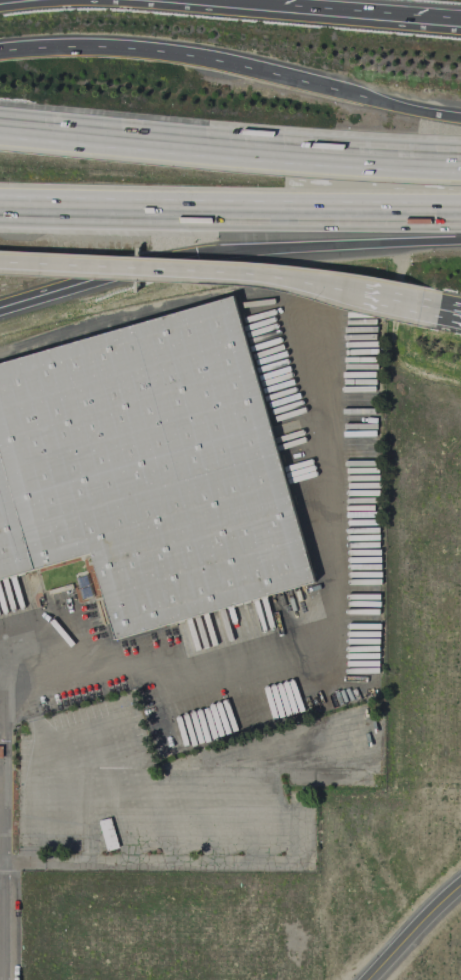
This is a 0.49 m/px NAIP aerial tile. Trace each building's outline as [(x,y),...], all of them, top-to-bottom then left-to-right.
[(91,553),(0,579),(0,364),(234,296),(315,583),(116,640),(91,553)] [(118,847),(109,818),(98,822),(107,850),(118,847)]
